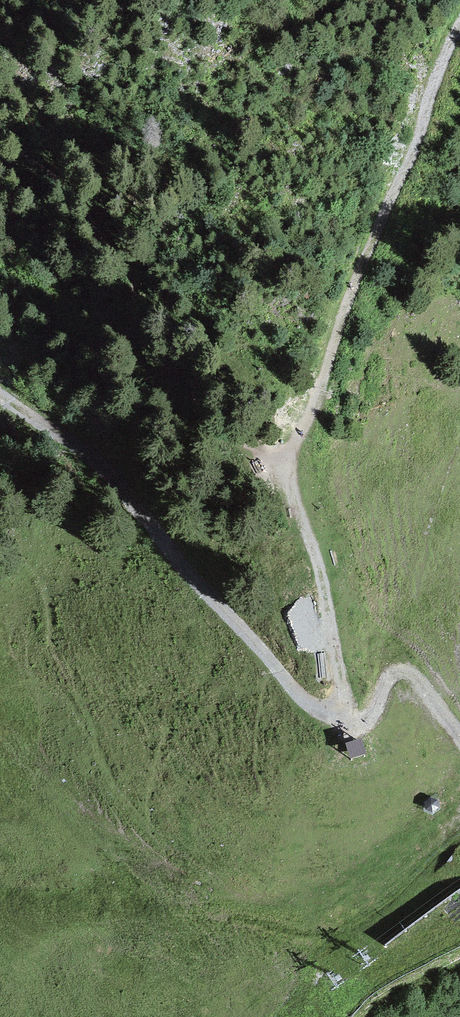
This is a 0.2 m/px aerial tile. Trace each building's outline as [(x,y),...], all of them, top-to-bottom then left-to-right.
[(287,594),(292,629),(321,625),(316,590),(287,594)]
